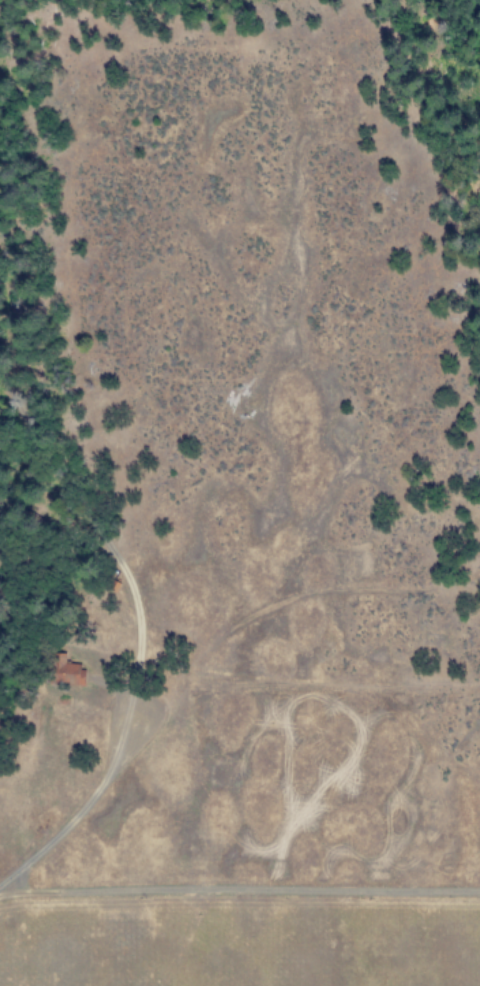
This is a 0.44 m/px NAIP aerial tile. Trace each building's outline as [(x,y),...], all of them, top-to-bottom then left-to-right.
[(82,685),(83,664),(65,664),(65,654),(51,653),(50,684),(82,685)]
